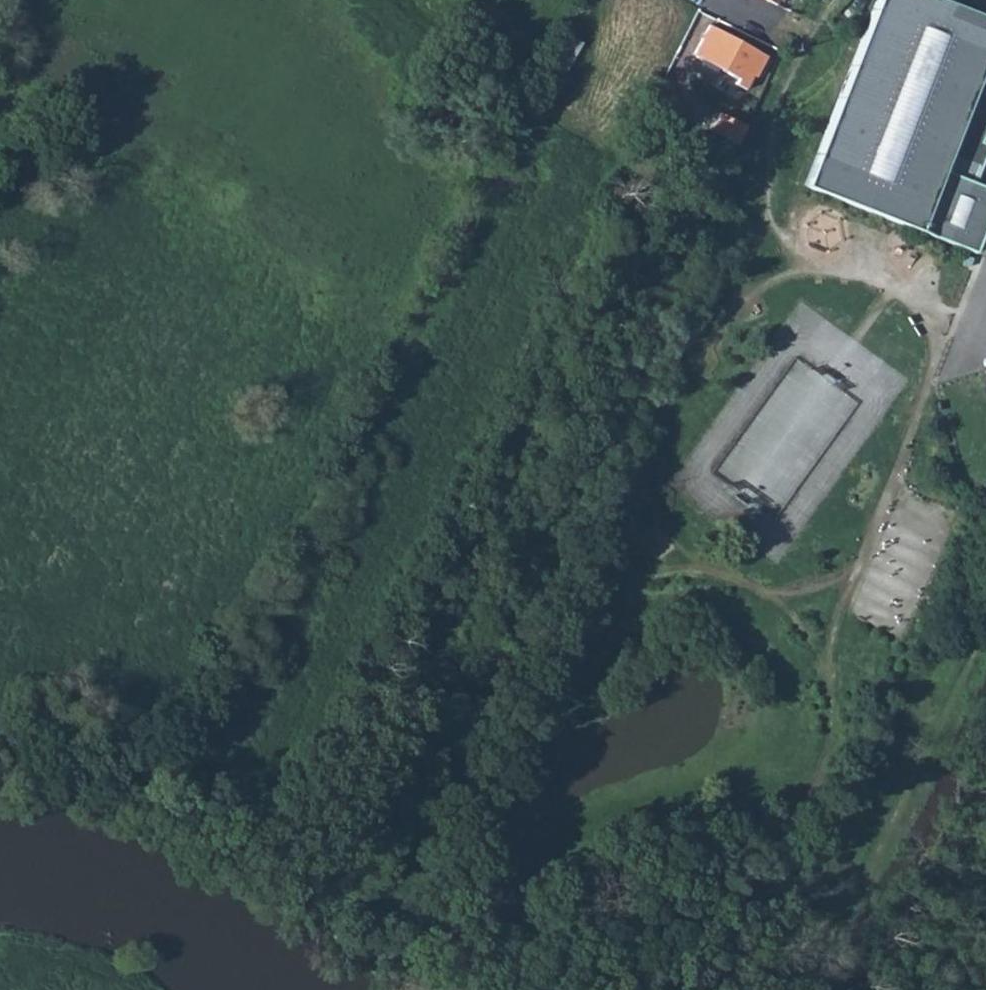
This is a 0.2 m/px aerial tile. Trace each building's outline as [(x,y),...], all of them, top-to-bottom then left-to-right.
[(804,185),(974,254),(985,225),(985,187),(974,183),(985,153),(985,144),(982,142),(985,131),(985,18),(940,0),(877,0),(804,185)] [(766,57),(708,27),(695,55),(735,77),(732,83),(745,90),(752,77),(755,78),(766,57)] [(766,57),(755,78),(763,82),(774,61),(766,57)] [(742,123),(716,110),(706,127),(733,141),(742,123)]
